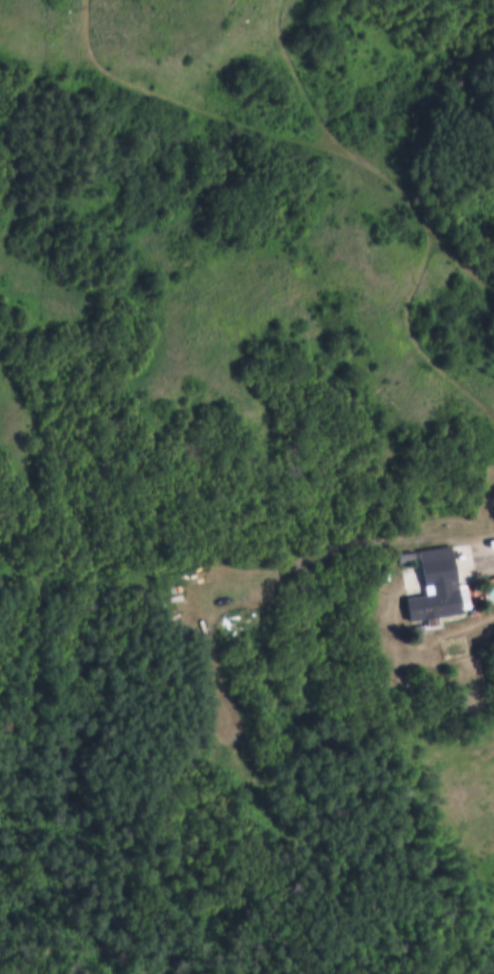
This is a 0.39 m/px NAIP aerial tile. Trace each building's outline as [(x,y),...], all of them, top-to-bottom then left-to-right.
[(432,613),(433,621),(423,623),(422,614),(406,616),(403,594),(431,591),(430,581),(421,582),(418,558),(421,558),(419,546),(448,542),(449,554),(452,554),(455,578),(449,578),(450,588),(456,588),(456,591),(464,590),(466,606),(458,607),(459,610),(432,613)] [(411,548),(413,561),(398,563),(396,550),(411,548)]
